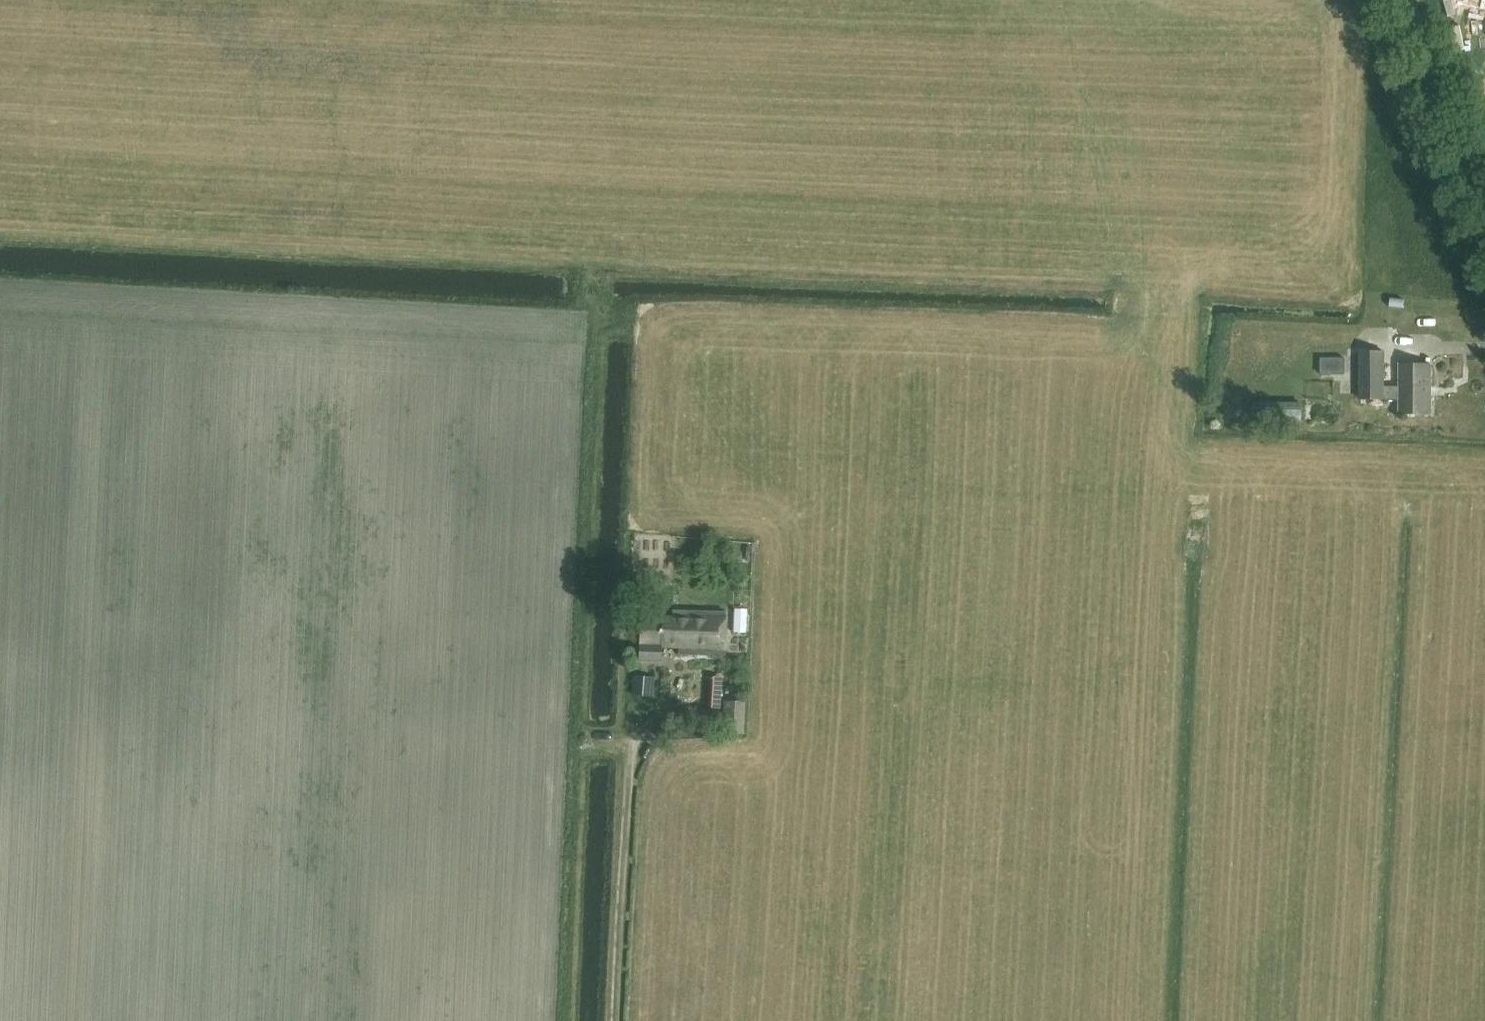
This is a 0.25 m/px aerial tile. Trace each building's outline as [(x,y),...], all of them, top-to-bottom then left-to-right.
[(1400,398),(1400,413),(1431,413),(1431,364),(1400,364),(1400,388),(1384,388),(1384,352),(1360,352),(1360,398),(1384,398),(1400,398)] [(1342,360),(1325,359),(1325,373),(1342,373),(1342,360)] [(1291,418),(1306,418),(1305,398),(1291,399),(1291,418)] [(660,644),(679,645),(679,653),(722,655),(723,611),(673,609),(673,617),(641,615),(639,658),(660,659),(660,644)] [(634,669),(635,690),(658,689),(657,668),(634,669)] [(743,733),(746,701),(725,699),(722,731),(743,733)]
